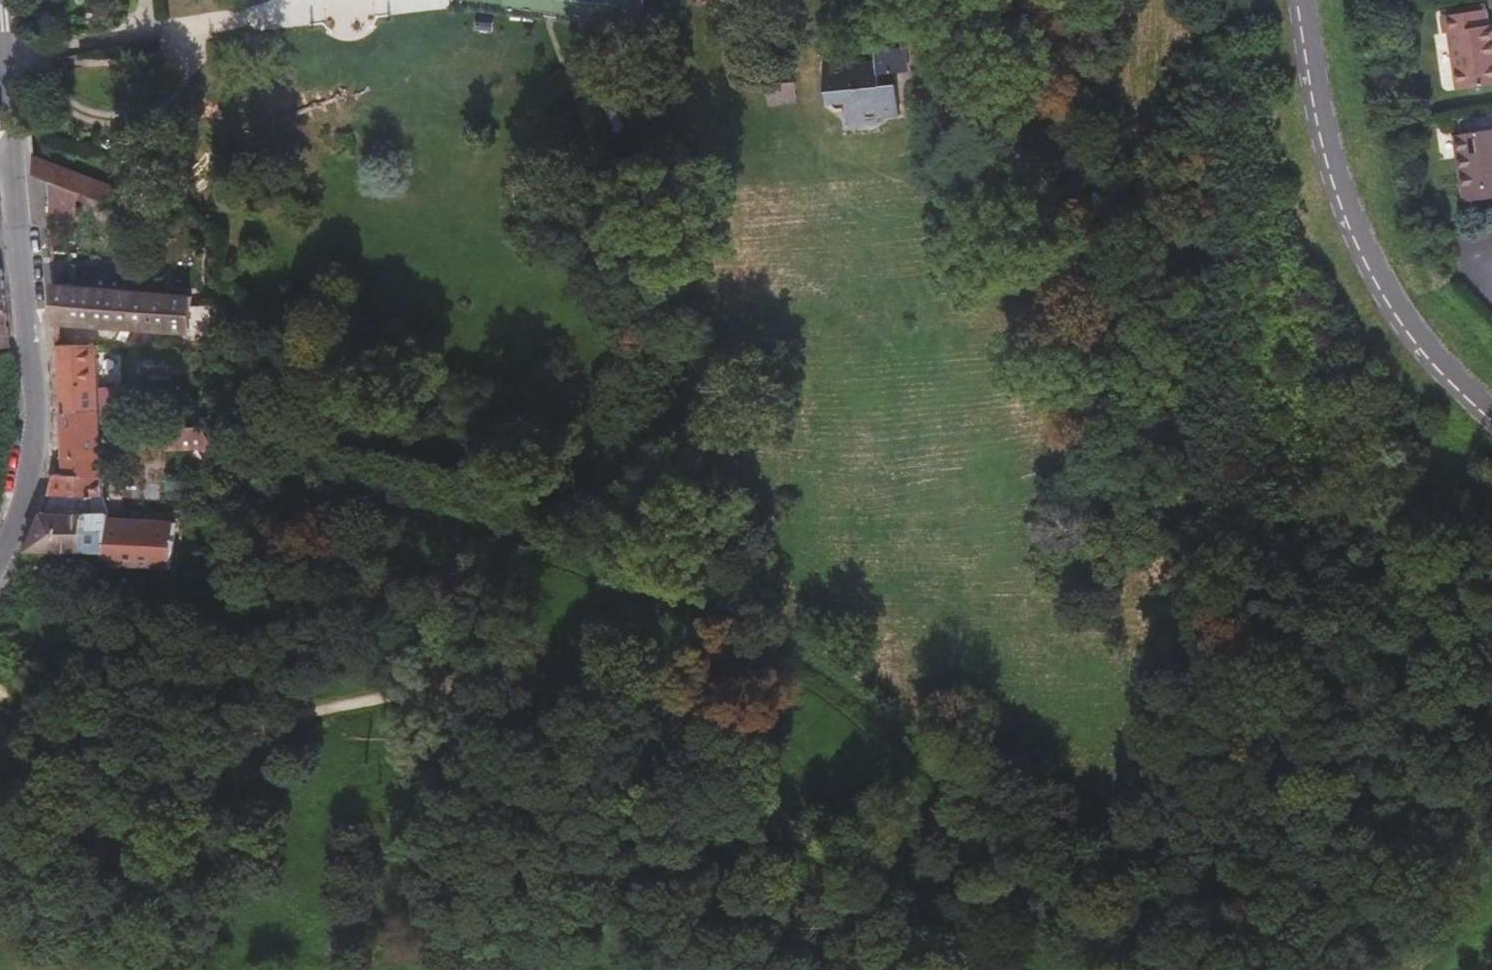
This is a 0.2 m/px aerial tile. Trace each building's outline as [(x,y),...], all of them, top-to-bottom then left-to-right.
[(1489,11),(1475,13),(1446,17),(1448,33),(1453,33),(1460,89),(1491,85),(1491,18),(1491,11),(1489,11)] [(909,70),(907,46),(877,48),(878,63),(855,64),(855,58),(825,60),(827,98),(848,98),(849,125),(879,124),(878,116),(903,115),(900,71),(909,70)] [(1461,120),(1464,135),(1459,136),(1467,191),(1491,188),(1491,192),(1491,116),(1461,120)] [(124,186),(34,153),(36,178),(52,184),(79,194),(102,202),(118,208),(126,211),(124,186)] [(79,194),(52,184),(52,202),(69,208),(76,207),(79,194)] [(1491,198),(1491,192),(1491,188),(1467,191),(1468,201),(1491,198)] [(118,208),(102,202),(98,213),(101,220),(108,222),(114,220),(118,208)] [(56,285),(56,287),(58,322),(193,333),(234,335),(234,324),(221,308),(191,304),(190,297),(162,294),(132,292),(132,283),(132,274),(98,271),(97,279),(96,288),(56,285)] [(8,295),(0,295),(0,340),(11,339),(8,295)] [(229,309),(226,308),(240,324),(240,320),(229,309)] [(102,392),(100,344),(59,346),(62,412),(103,410),(102,392)] [(52,496),(108,495),(104,428),(103,410),(62,412),(65,474),(56,475),(52,496)] [(216,447),(209,428),(171,428),(172,448),(216,447)] [(107,553),(108,520),(108,495),(52,496),(44,514),(31,551),(36,552),(107,553)] [(107,567),(177,572),(177,525),(108,520),(107,553),(107,567)]
